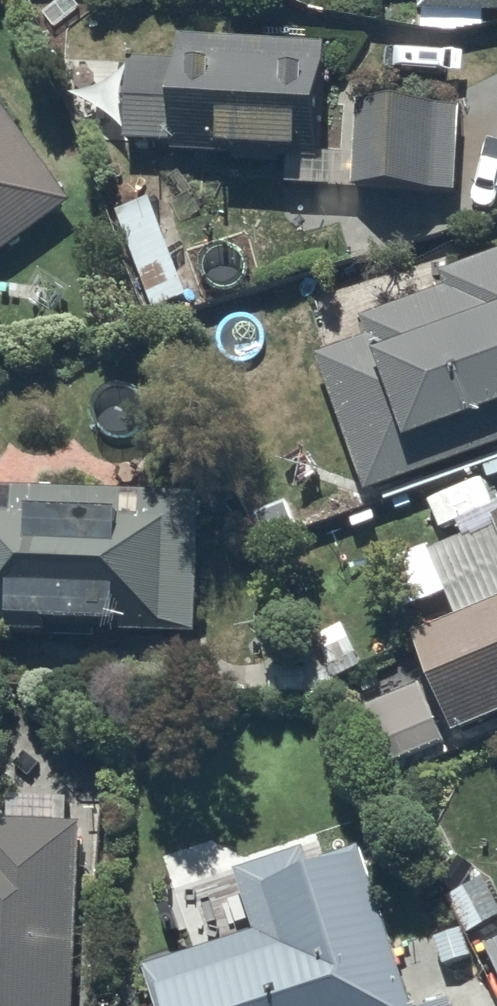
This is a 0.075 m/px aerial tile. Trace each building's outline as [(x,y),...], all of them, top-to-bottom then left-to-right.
[(176,56),(126,56),(126,136),(170,136),(170,146),(222,147),(222,137),(294,137),(294,155),(285,155),(285,179),(456,182),(457,102),(355,102),(354,150),(314,150),(319,37),(176,37),(176,56)] [(71,196),(0,97),(0,249),(71,196)] [(319,351),(366,488),(496,439),(496,247),(442,267),(447,282),(362,314),(369,332),(319,351)] [(0,477),(0,619),(195,626),(201,484),(0,477)] [(491,510),(494,518),(427,547),(456,610),(411,630),(430,674),(357,705),(382,763),(458,730),(456,724),(496,707),(496,507),(491,510)] [(7,817),(0,817),(0,1005),(71,1005),(80,818),(67,817),(67,793),(8,792),(7,817)] [(142,965),(158,1005),(412,1005),(359,841),(308,858),(305,843),(233,868),(253,926),(142,965)] [(446,892),(468,930),(496,914),(496,892),(486,872),(446,892)] [(485,940),(496,966),(496,934),(485,940)] [(448,997),(419,1005),(451,1005),(448,997)]
